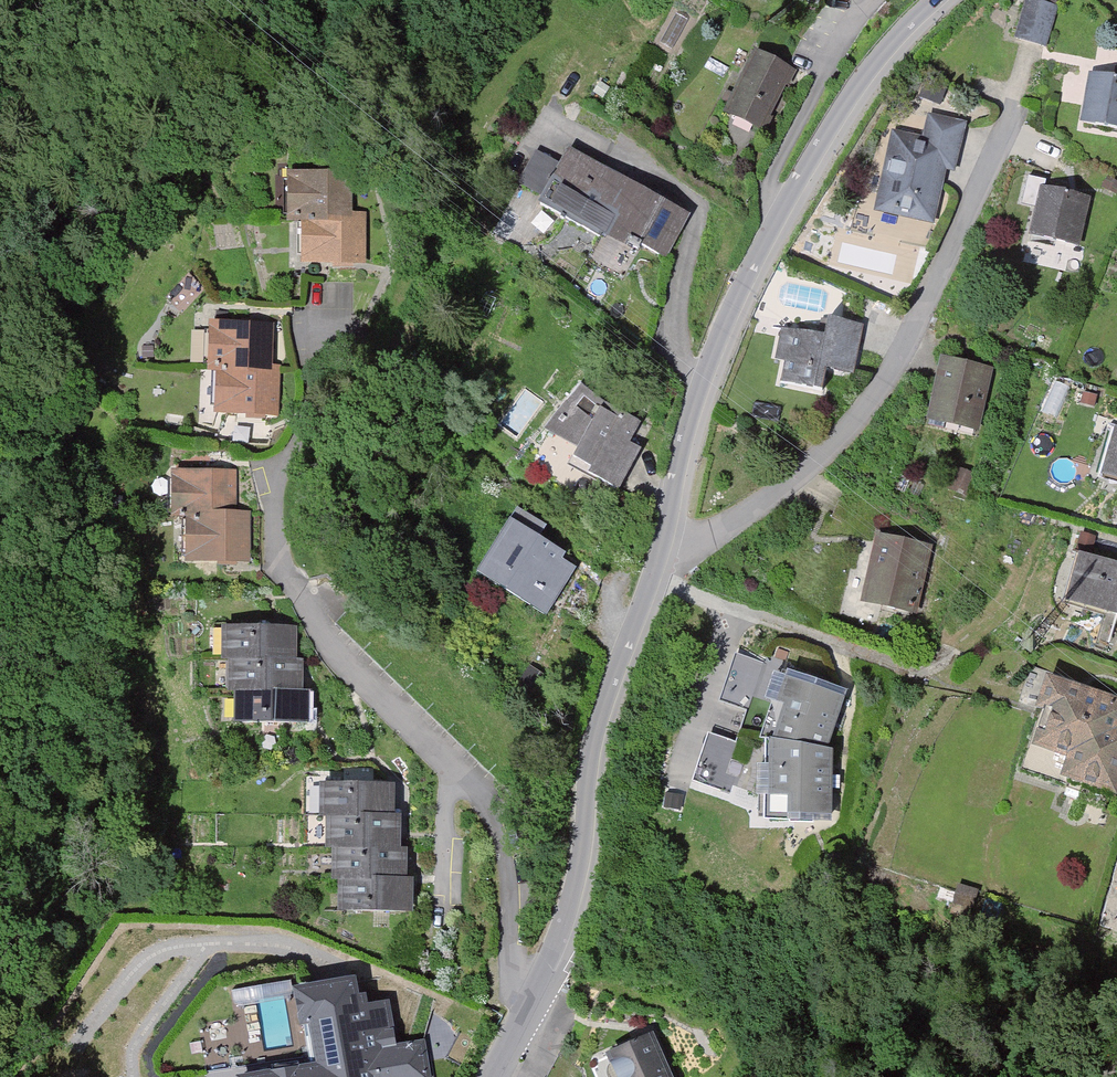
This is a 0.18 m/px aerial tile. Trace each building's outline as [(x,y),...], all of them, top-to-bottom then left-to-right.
[(1049,0),(1033,0),(1021,43),(1045,49),(1058,2),(1049,0)] [(794,80),(758,62),(730,120),(765,138),(794,80)] [(1094,85),(1089,125),(1116,128),(1116,88),(1094,85)] [(964,127),(932,121),(927,145),(898,139),(882,215),(932,226),(943,171),(954,174),(964,127)] [(686,221),(574,162),(549,209),(631,252),(636,242),(666,258),(686,221)] [(1101,183),(1116,191),(1116,176),(1106,171),(1101,183)] [(352,183),(296,184),(297,227),(306,227),(307,270),(354,269),(352,183)] [(1048,187),(1034,185),(1028,212),(1039,215),(1034,241),(1077,249),(1086,204),(1046,196),(1048,187)] [(853,321),(829,317),(826,334),(778,325),(773,354),(785,355),(781,380),(841,390),(853,321)] [(273,334),(217,332),(216,376),(224,377),(222,413),(271,415),(273,334)] [(986,378),(946,371),(936,426),(976,434),(986,378)] [(638,433),(585,394),(554,435),(584,457),(578,464),(616,491),(643,454),(630,444),(638,433)] [(232,481),(180,482),(181,520),(192,520),(193,565),(244,564),(244,520),(232,520),(232,481)] [(567,549),(509,513),(474,568),(547,613),(577,566),(562,556),(567,549)] [(928,557),(878,547),(867,604),(916,614),(928,557)] [(1085,566),(1073,605),(1116,619),(1116,576),(1085,566)] [(289,638),(228,638),(229,662),(235,662),(235,696),(243,696),(243,730),(302,730),(302,668),(290,668),(289,638)] [(766,670),(741,661),(724,708),(749,717),(766,670)] [(841,702),(796,687),(772,754),(778,827),(830,828),(825,759),(841,702)] [(1051,690),(1044,715),(1051,717),(1041,754),(1076,764),(1071,782),(1116,795),(1116,709),(1051,690)] [(739,752),(714,743),(698,785),(723,795),(739,752)] [(388,794),(326,792),(325,822),(331,823),(330,852),(337,852),(336,894),(345,895),(344,916),(410,918),(412,857),(399,856),(400,828),(387,827),(388,794)] [(294,982),(309,1060),(236,1073),(237,1076),(436,1076),(428,1032),(400,1038),(391,993),(371,997),(369,987),(361,988),(358,971),(294,982)] [(617,1043),(631,1076),(681,1076),(659,1026),(617,1043)]
